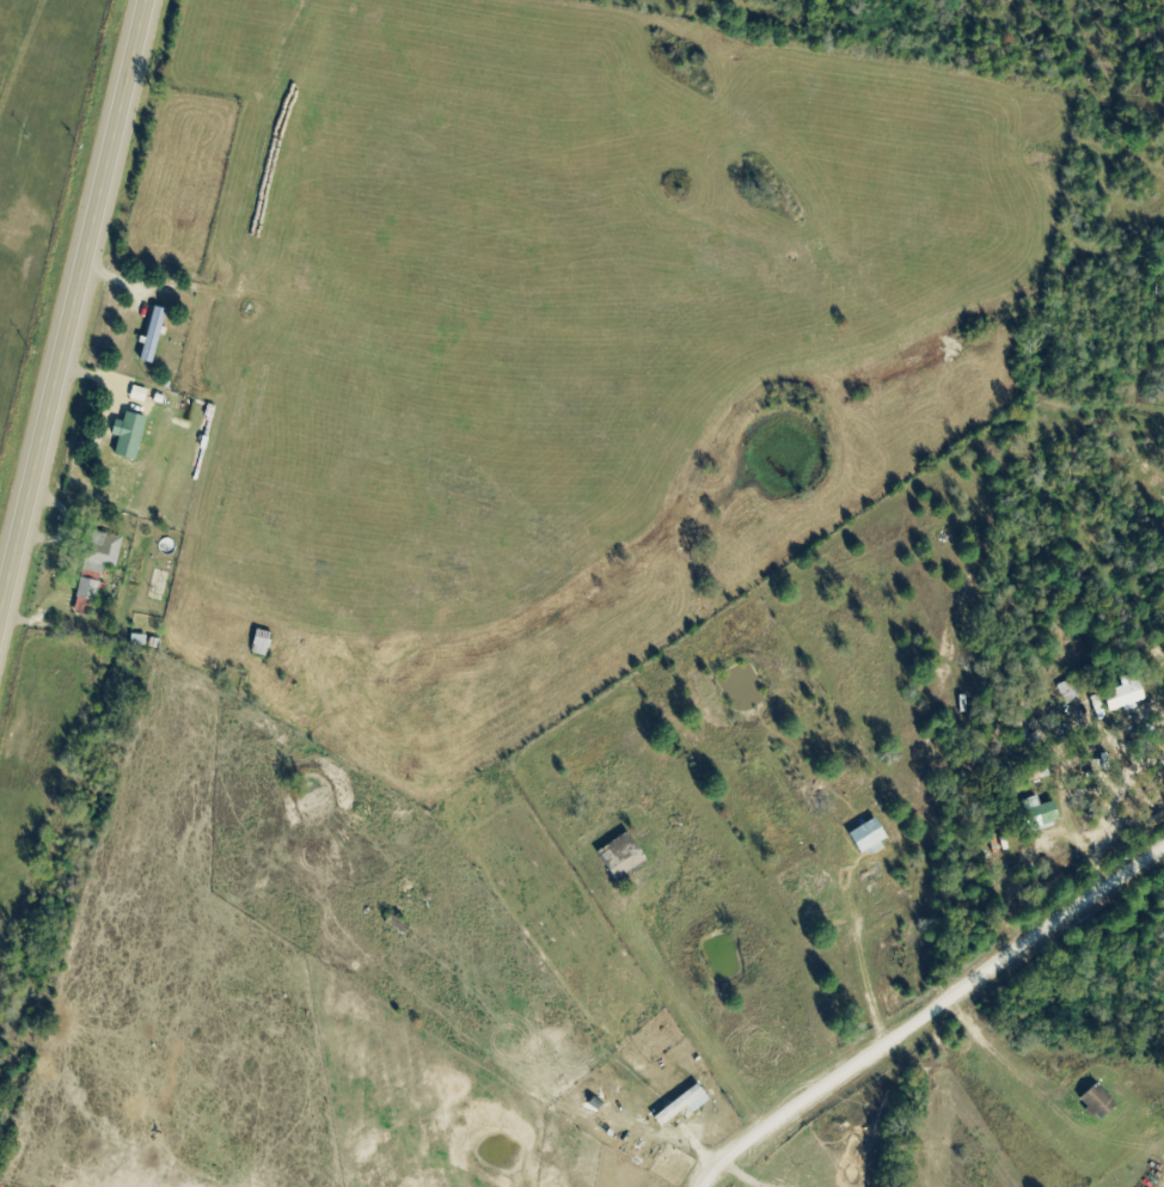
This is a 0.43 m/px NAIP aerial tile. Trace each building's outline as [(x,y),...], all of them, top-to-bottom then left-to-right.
[(141,362),(158,366),(171,312),(155,308),(141,362)] [(152,420),(130,414),(127,423),(121,422),(117,438),(124,439),(119,457),(141,462),(152,420)] [(126,539),(104,535),(96,573),(107,575),(108,568),(120,570),(126,539)] [(100,583),(82,582),(80,616),(99,617),(100,583)] [(1079,694),(1071,679),(1057,687),(1066,702),(1079,694)] [(1107,709),(1142,701),(1137,682),(1102,691),(1107,709)] [(1038,805),(1036,797),(1015,803),(1023,833),(1058,823),(1052,801),(1038,805)] [(853,842),(881,829),(870,805),(841,818),(853,842)] [(650,866),(638,837),(605,850),(617,879),(650,866)] [(1078,1098),(1098,1120),(1115,1105),(1094,1083),(1078,1098)] [(698,1115),(715,1102),(703,1085),(658,1119),(666,1129),(693,1109),(698,1115)]
